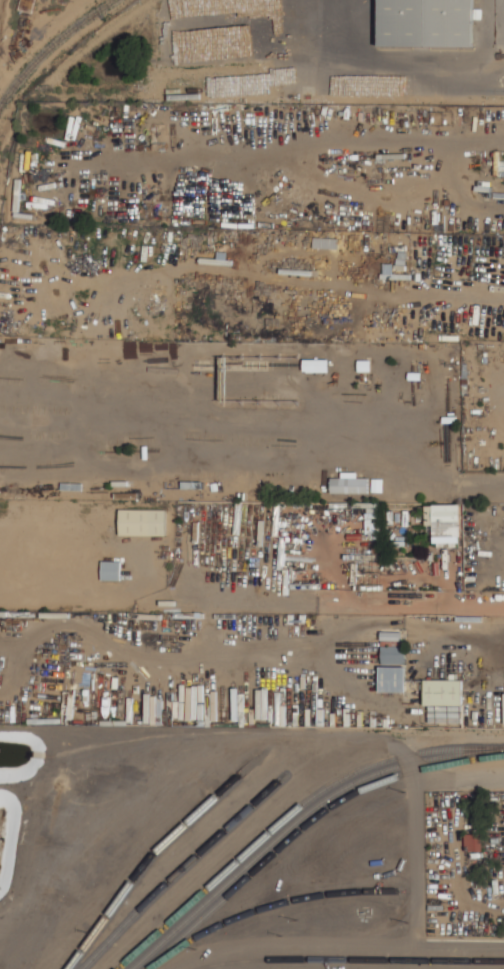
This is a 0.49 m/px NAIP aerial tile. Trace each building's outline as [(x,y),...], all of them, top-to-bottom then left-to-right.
[(473,0),(379,0),(379,45),(473,47),(473,0)] [(329,359),(303,359),(303,371),(328,371),(329,359)] [(368,492),(368,477),(357,477),(357,472),(340,472),(340,477),(330,477),(330,493),(368,492)] [(425,504),(426,525),(433,525),(433,542),(461,541),(460,503),(425,504)] [(165,509),(119,509),(119,535),(165,535),(165,509)] [(101,579),(120,580),(121,560),(102,560),(101,579)] [(401,641),(401,631),(381,630),(380,640),(401,641)] [(381,663),(406,663),(405,645),(381,646),(381,663)] [(379,692),(405,692),(405,666),(379,666),(379,692)] [(424,705),(462,704),(461,679),(424,679),(424,705)] [(464,832),(464,851),(481,851),(482,833),(464,832)]
